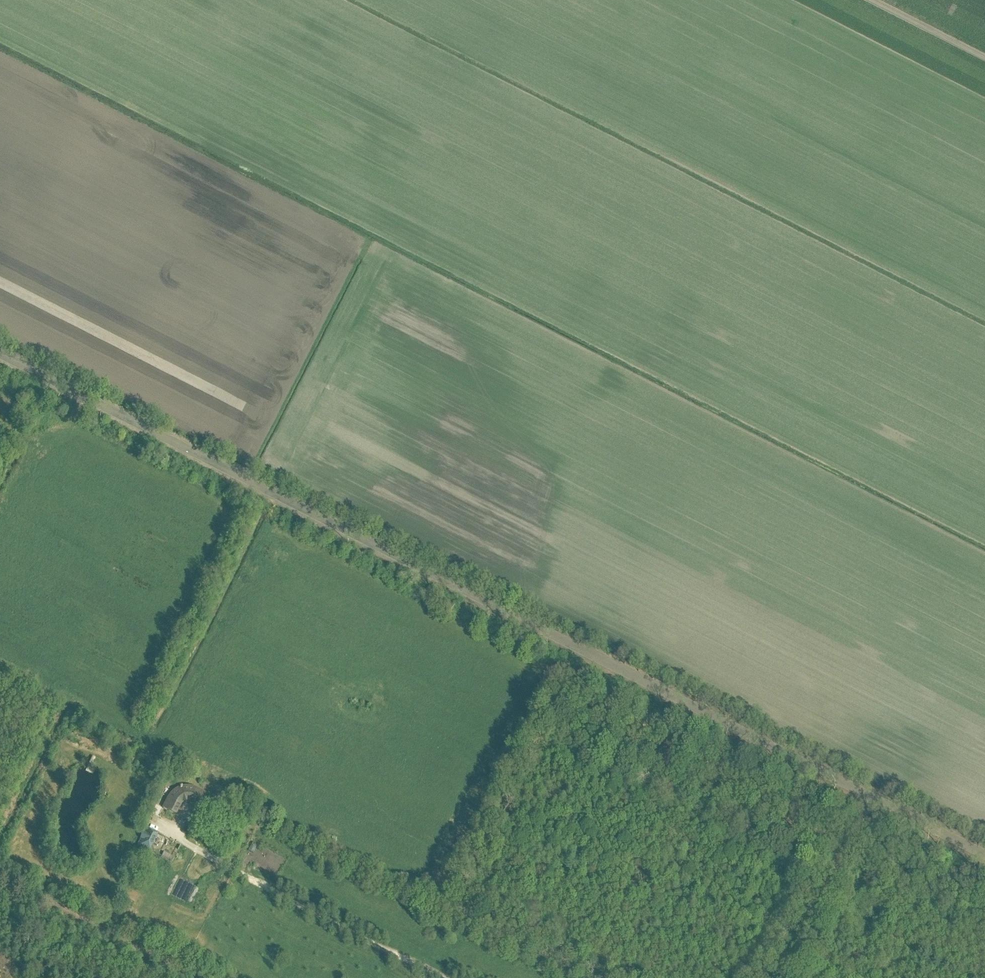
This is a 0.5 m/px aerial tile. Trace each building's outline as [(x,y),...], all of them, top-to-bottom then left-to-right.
[(176,816),(181,806),(182,805),(182,804),(183,804),(184,803),(185,803),(186,803),(187,803),(188,803),(189,803),(190,803),(199,808),(206,795),(198,791),(197,790),(195,789),(194,789),(192,788),(190,788),(188,788),(186,788),(184,788),(182,788),(180,789),(178,790),(176,790),(174,791),(173,793),(171,794),(170,795),(168,797),(167,799),(162,809),(176,816)] [(224,836),(233,821),(227,817),(218,832),(224,836)] [(149,847),(138,841),(129,859),(140,865),(149,847)]
